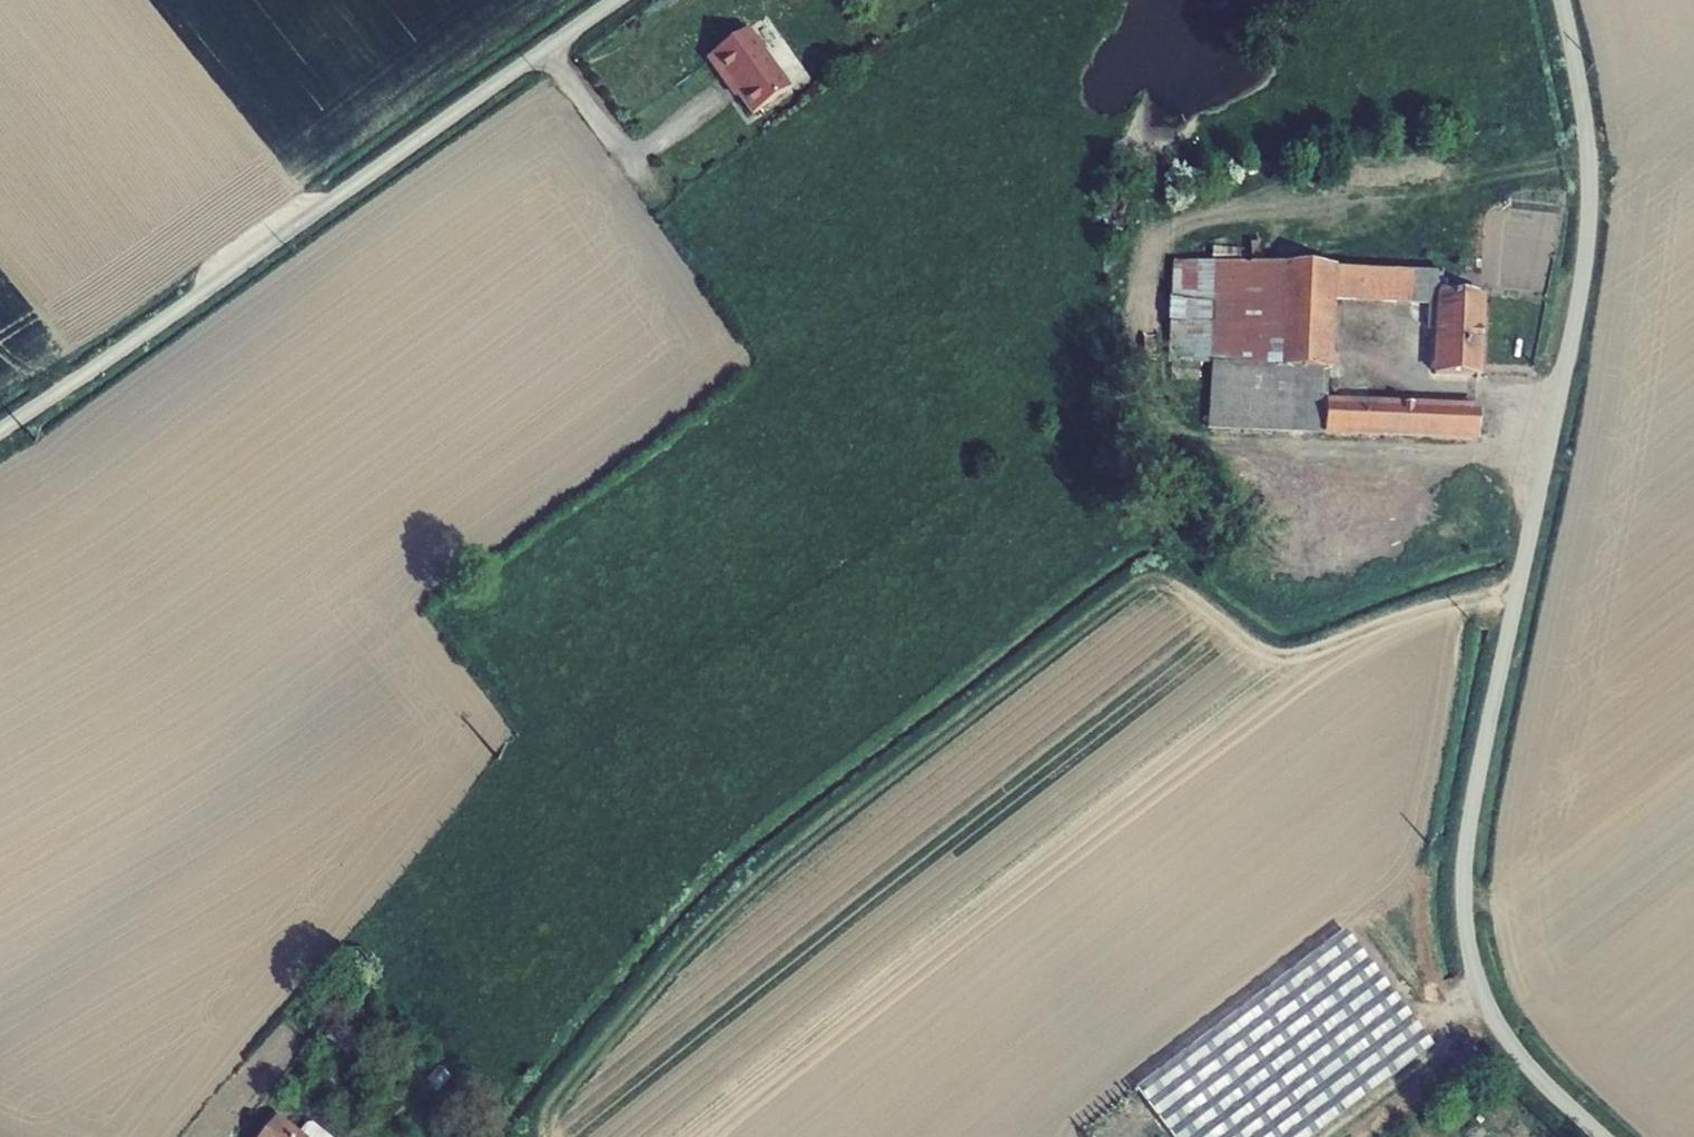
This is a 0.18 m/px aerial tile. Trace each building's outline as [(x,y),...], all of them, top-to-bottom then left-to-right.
[(749,29),(706,59),(725,86),(728,83),(738,97),(751,116),(792,88),(749,29)] [(728,83),(725,86),(734,99),(738,97),(728,83)] [(1212,248),(1211,263),(1240,264),(1241,250),(1212,248)] [(1279,369),(1283,265),(1240,264),(1211,263),(1173,262),(1165,366),(1170,366),(1198,366),(1211,366),(1211,364),(1279,369)] [(1335,302),(1336,270),(1336,268),(1283,265),(1279,369),(1328,371),(1331,372),(1335,302)] [(1436,294),(1440,294),(1441,274),(1336,270),(1335,302),(1427,307),(1427,304),(1435,304),(1436,294)] [(1440,294),(1436,294),(1435,304),(1434,332),(1432,376),(1481,379),(1484,296),(1440,294)] [(1426,331),(1434,332),(1435,304),(1427,304),(1427,307),(1426,331)] [(1279,369),(1211,364),(1211,366),(1209,430),(1324,434),(1325,400),(1327,400),(1328,371),(1279,369)] [(1198,366),(1170,366),(1169,381),(1199,382),(1198,366)] [(1480,407),(1327,400),(1325,400),(1324,434),(1324,437),(1479,443),(1480,407)] [(1134,1090),(1170,1136),(1316,1136),(1433,1049),(1344,931),(1134,1090)] [(261,1136),(303,1136),(300,1134),(277,1117),(261,1136)] [(300,1134),(303,1136),(328,1136),(313,1124),(306,1125),(300,1134)]
